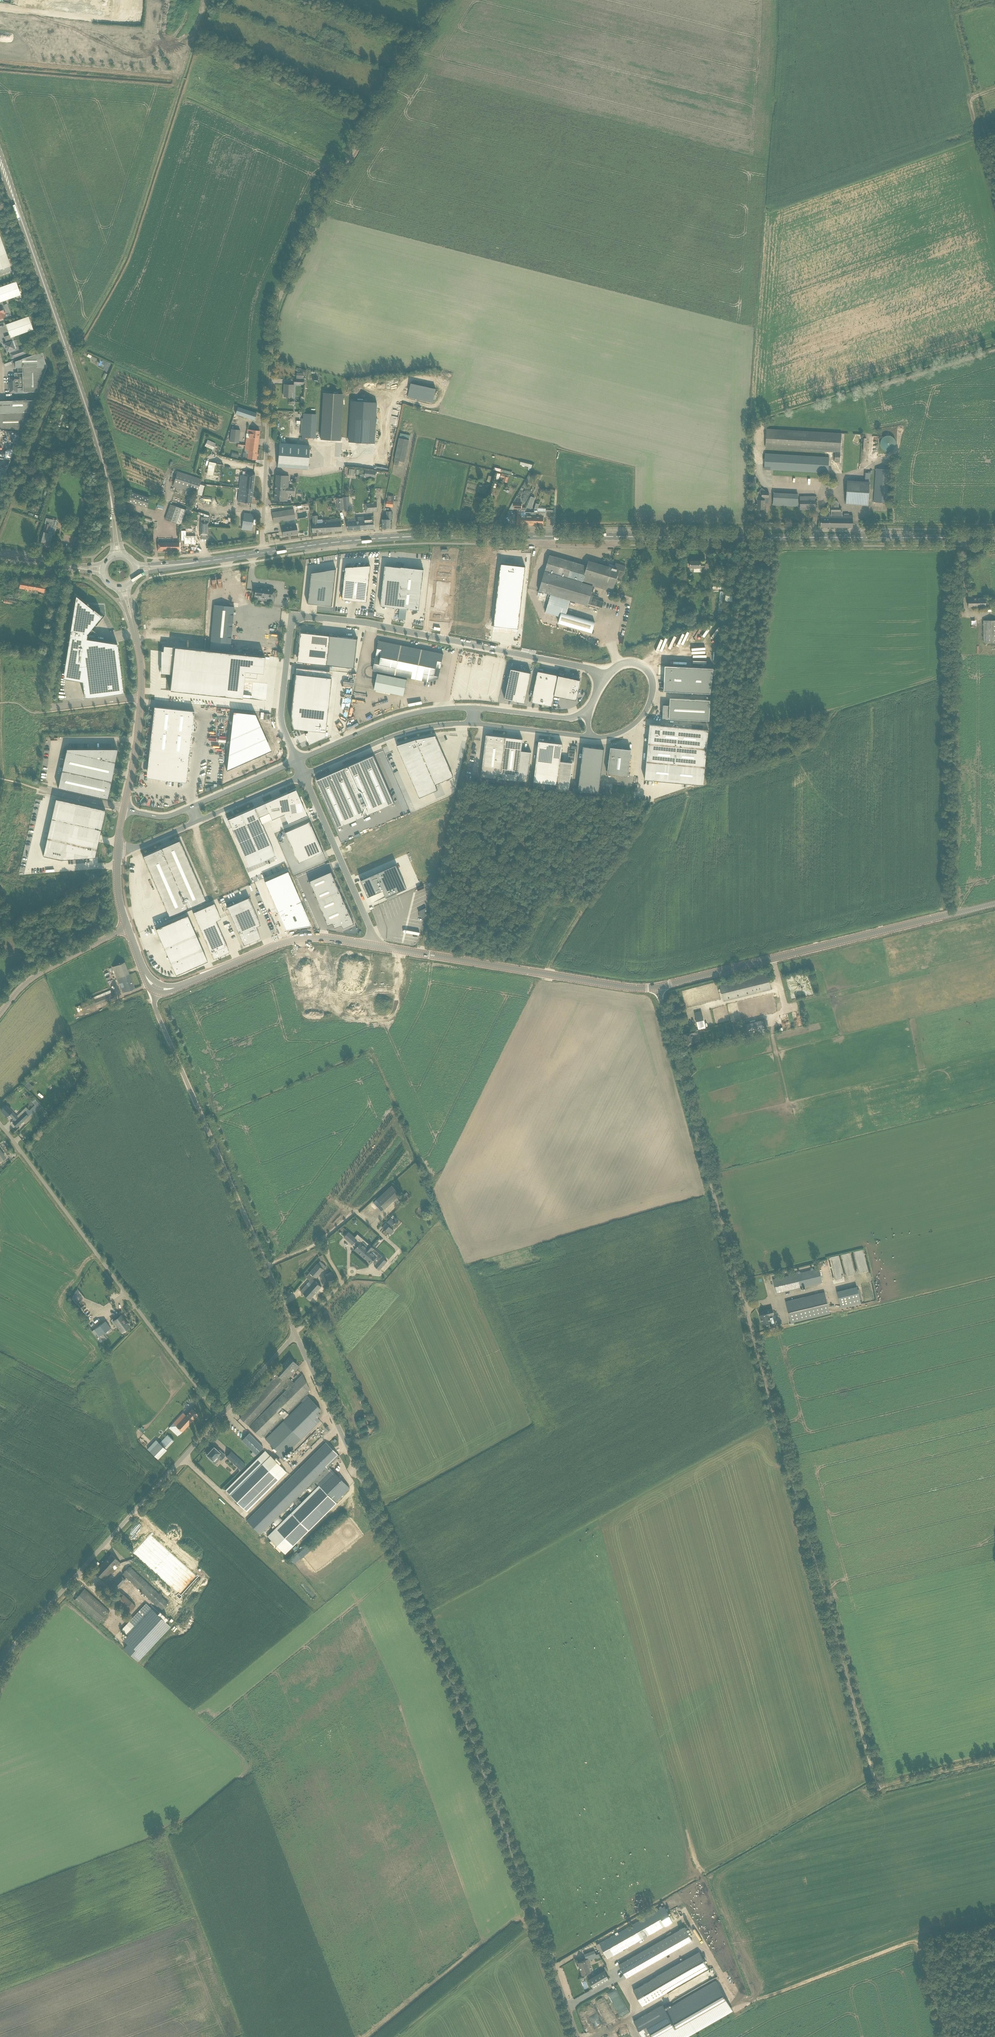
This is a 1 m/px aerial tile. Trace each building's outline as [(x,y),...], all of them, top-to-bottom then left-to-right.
[(18,6),(107,14),(109,0),(18,0),(18,6)] [(1,275),(11,271),(10,266),(0,237),(0,236),(0,271),(1,275)] [(0,287),(0,302),(2,301),(21,295),(16,282),(0,287)] [(3,318),(5,317),(9,316),(8,312),(10,311),(7,304),(3,305),(2,301),(0,302),(0,319),(3,318)] [(33,330),(28,316),(5,324),(10,338),(33,330)] [(11,339),(5,340),(6,343),(4,344),(7,352),(9,351),(10,353),(11,358),(26,353),(24,348),(15,351),(15,349),(12,341),(11,339)] [(39,387),(47,367),(42,352),(15,361),(15,368),(17,367),(23,367),(23,373),(18,373),(18,377),(9,378),(10,393),(17,392),(17,388),(26,387),(26,392),(37,392),(39,387)] [(294,379),(294,384),(305,384),(305,380),(303,380),(303,373),(296,373),(296,379),(294,379)] [(411,383),(408,397),(432,402),(436,388),(411,383)] [(284,397),(292,397),(292,389),(293,389),(294,385),(284,385),(284,397)] [(323,394),(320,439),(340,440),(343,395),(323,394)] [(22,430),(34,400),(10,401),(10,405),(0,405),(0,428),(22,430)] [(351,401),(349,442),(375,444),(377,402),(351,401)] [(237,406),(235,413),(254,420),(256,413),(237,406)] [(305,438),(315,438),(317,415),(303,413),(301,439),(304,440),(305,438)] [(239,443),(240,430),(231,429),(230,442),(239,443)] [(834,462),(840,463),(841,434),(766,429),(765,448),(835,452),(834,462)] [(247,438),(247,440),(258,441),(260,431),(248,430),(247,434),(250,434),(249,438),(247,438)] [(880,449),(894,450),(895,437),(882,436),(880,449)] [(394,464),(398,465),(399,461),(405,462),(409,440),(399,438),(394,464)] [(205,446),(213,450),(215,444),(207,440),(205,446)] [(258,445),(258,441),(247,440),(246,449),(249,450),(249,453),(245,452),(244,458),(256,460),(258,445)] [(279,443),(278,467),(307,469),(309,445),(279,443)] [(764,470),(828,474),(829,457),(765,454),(764,470)] [(202,495),(217,498),(224,465),(209,462),(202,495)] [(876,469),(874,497),(874,502),(889,503),(891,470),(876,469)] [(173,486),(197,494),(201,479),(177,472),(173,486)] [(241,475),(238,502),(246,503),(251,503),(255,473),(249,473),(249,476),(241,475)] [(287,501),(288,487),(289,476),(276,475),(274,500),(283,501),(287,501)] [(868,506),(869,485),(865,485),(847,484),(845,504),(868,506)] [(127,502),(146,508),(149,498),(130,492),(127,502)] [(757,501),(757,509),(764,510),(765,500),(765,497),(768,498),(769,492),(762,492),(762,496),(755,496),(755,500),(757,501)] [(773,505),(797,506),(798,494),(774,493),(773,505)] [(800,496),(800,509),(815,509),(815,496),(800,496)] [(365,504),(365,512),(377,512),(377,503),(365,504)] [(534,513),(534,525),(543,525),(543,517),(545,517),(546,512),(538,512),(538,508),(539,504),(536,503),(534,510),(534,513)] [(181,522),(185,510),(170,504),(165,519),(180,525),(181,522)] [(295,519),(294,509),(272,512),(273,523),(281,522),(281,523),(284,523),(284,521),(295,519)] [(383,520),(383,528),(390,528),(390,519),(392,519),(391,511),(387,511),(387,520),(383,520)] [(517,524),(525,525),(525,516),(525,513),(525,512),(517,512),(517,515),(517,524)] [(252,530),(254,514),(244,513),(242,529),(252,530)] [(525,513),(525,516),(525,525),(534,525),(534,513),(525,513)] [(820,527),(853,528),(853,515),(849,515),(844,515),(830,515),(830,514),(829,513),(827,513),(826,514),(826,515),(820,515),(820,527)] [(313,524),(312,524),(312,528),(313,533),(342,531),(342,526),(341,522),(341,519),(331,519),(331,520),(322,520),(317,520),(317,516),(313,516),(313,524)] [(374,528),(374,516),(364,517),(355,517),(355,521),(347,521),(347,530),(360,529),(374,528)] [(201,521),(200,535),(207,535),(208,522),(208,518),(201,517),(201,521)] [(42,536),(40,544),(44,545),(45,546),(48,546),(49,546),(51,541),(52,534),(54,535),(56,526),(46,523),(43,532),(42,533),(41,535),(42,536)] [(281,526),(283,536),(298,533),(296,525),(288,526),(288,525),(281,526)] [(139,530),(138,534),(145,534),(145,538),(149,538),(149,530),(139,530)] [(186,534),(181,534),(181,544),(184,544),(184,547),(196,547),(196,539),(186,539),(186,534)] [(179,551),(179,543),(158,542),(158,546),(158,551),(179,551)] [(548,560),(539,591),(551,595),(546,612),(560,617),(558,623),(592,633),(595,622),(566,614),(570,601),(587,606),(588,604),(602,608),(604,602),(598,600),(599,598),(593,596),(594,592),(592,592),(593,586),(613,591),(617,578),(622,580),(624,575),(625,570),(626,566),(616,563),(615,566),(609,564),(608,567),(588,561),(587,566),(549,555),(548,560)] [(702,568),(701,571),(706,572),(708,564),(704,563),(703,563),(700,563),(700,561),(690,561),(690,568),(702,568)] [(437,562),(430,619),(432,620),(432,619),(447,620),(448,614),(449,614),(455,564),(437,562)] [(371,566),(364,566),(364,567),(352,568),(351,570),(349,570),(349,568),(345,568),(342,599),(367,602),(371,566)] [(380,606),(419,610),(424,570),(385,566),(380,606)] [(501,568),(494,631),(519,633),(526,571),(501,568)] [(310,576),(307,603),(332,606),(336,569),(327,570),(310,573),(310,576)] [(27,592),(44,595),(46,585),(20,581),(19,588),(27,589),(27,592)] [(263,588),(255,588),(254,596),(266,598),(266,599),(274,600),(275,593),(274,593),(274,589),(263,588)] [(69,637),(63,678),(72,680),(82,682),(84,698),(123,693),(117,644),(86,639),(86,637),(94,639),(95,633),(95,632),(91,629),(92,627),(93,627),(95,624),(94,624),(101,616),(95,610),(93,609),(93,610),(88,606),(89,605),(87,603),(86,604),(76,596),(69,637)] [(968,597),(968,602),(968,607),(985,607),(985,598),(973,598),(973,597),(968,597)] [(230,643),(234,607),(214,605),(210,641),(230,643)] [(984,643),(994,643),(994,620),(984,621),(984,643)] [(300,632),(297,657),(302,658),(301,662),(354,668),(358,639),(300,632)] [(372,671),(428,682),(438,679),(443,654),(379,641),(372,671)] [(162,651),(161,673),(172,674),(171,690),(243,698),(245,677),(257,678),(258,672),(263,673),(265,657),(164,646),(164,651),(162,651)] [(664,681),(664,691),(710,693),(713,668),(677,667),(677,666),(665,666),(664,676),(664,681)] [(531,673),(511,669),(504,699),(525,703),(531,673)] [(535,692),(533,702),(552,706),(554,696),(558,675),(537,671),(533,691),(535,692)] [(291,710),(291,716),(291,722),(293,729),(307,730),(307,732),(305,733),(309,744),(325,737),(331,678),(295,674),(291,710)] [(374,690),(403,696),(407,680),(377,674),(374,690)] [(558,675),(554,696),(571,699),(571,695),(577,696),(577,695),(580,680),(558,675)] [(670,698),(669,705),(663,705),(662,718),(709,720),(710,700),(670,698)] [(149,752),(148,758),(151,758),(149,776),(161,778),(161,779),(166,780),(186,782),(190,754),(194,711),(154,707),(149,752)] [(233,712),(226,770),(226,771),(265,753),(265,754),(271,752),(254,714),(233,712)] [(650,724),(644,779),(703,785),(708,730),(650,724)] [(485,734),(480,776),(517,780),(527,781),(531,751),(521,750),(522,738),(505,736),(485,734)] [(418,739),(415,739),(435,785),(454,777),(435,736),(433,736),(430,736),(428,737),(425,737),(423,738),(420,738),(418,739)] [(45,737),(43,752),(52,754),(54,738),(45,737)] [(399,745),(396,745),(419,798),(437,790),(435,785),(415,739),(413,740),(411,741),(408,741),(406,742),(403,743),(401,744),(399,745)] [(538,741),(534,782),(557,785),(556,790),(569,792),(572,763),(560,761),(562,744),(538,741)] [(583,746),(578,790),(599,793),(604,749),(583,746)] [(610,747),(607,773),(628,775),(631,750),(610,747)] [(66,749),(58,788),(107,799),(112,774),(114,768),(117,749),(66,749)] [(331,774),(317,780),(338,828),(366,815),(394,803),(373,755),(345,768),(344,768),(347,773),(333,779),(331,774)] [(287,793),(264,803),(272,820),(284,814),(288,824),(307,815),(299,797),(298,798),(295,790),(287,793)] [(55,798),(42,856),(60,860),(95,857),(105,810),(55,798)] [(264,803),(227,819),(248,867),(275,855),(261,824),(271,820),(264,803)] [(310,821),(284,832),(298,863),(323,852),(310,821)] [(150,853),(142,856),(166,911),(169,916),(187,908),(206,900),(179,840),(157,850),(150,853)] [(362,879),(360,880),(363,885),(368,897),(383,890),(386,898),(407,889),(396,865),(362,879)] [(288,871),(264,881),(278,912),(282,910),(290,928),(308,920),(300,902),(301,902),(288,871)] [(331,871),(308,881),(313,892),(318,903),(323,914),(328,925),(332,923),(335,928),(342,925),(343,928),(353,924),(354,923),(353,922),(354,922),(346,904),(341,893),(336,882),(331,871)] [(248,897),(226,907),(243,945),(261,938),(256,927),(260,925),(248,897)] [(214,903),(193,912),(193,913),(201,932),(207,946),(213,958),(213,959),(218,956),(219,956),(223,954),(224,954),(229,952),(216,921),(221,919),(214,903)] [(187,915),(156,929),(164,948),(196,934),(187,915)] [(412,919),(412,924),(425,924),(425,915),(418,915),(418,917),(421,917),(421,919),(412,919)] [(196,934),(164,948),(170,963),(202,949),(196,934)] [(202,949),(170,963),(176,975),(207,961),(202,949)] [(12,965),(5,970),(11,977),(22,967),(15,959),(10,963),(12,965)] [(121,988),(123,993),(135,988),(124,962),(112,967),(119,984),(122,982),(124,987),(121,988)] [(767,973),(719,985),(723,1001),(771,989),(767,973)] [(79,1006),(75,1007),(77,1010),(80,1009),(81,1012),(95,1006),(95,1005),(109,1000),(113,998),(111,993),(107,995),(79,1006)] [(698,1030),(706,1028),(701,1011),(694,1013),(698,1030)] [(767,1031),(764,1019),(745,1024),(748,1036),(767,1031)] [(688,1031),(689,1033),(684,1034),(684,1038),(686,1045),(694,1043),(692,1035),(697,1033),(696,1029),(688,1031)] [(24,1085),(29,1090),(33,1086),(28,1081),(24,1085)] [(24,1112),(18,1118),(13,1113),(14,1112),(12,1111),(6,1105),(0,1110),(6,1116),(9,1114),(15,1121),(13,1123),(17,1127),(28,1116),(24,1112)] [(373,1203),(382,1212),(384,1209),(376,1200),(373,1203)] [(353,1245),(357,1239),(349,1232),(344,1237),(353,1245)] [(362,1257),(371,1246),(369,1244),(366,1247),(361,1242),(354,1250),(362,1257)] [(322,1251),(324,1255),(333,1249),(330,1246),(322,1251)] [(377,1256),(371,1251),(374,1248),(371,1246),(362,1257),(365,1259),(371,1263),(377,1256)] [(838,1256),(830,1258),(832,1266),(840,1264),(838,1256)] [(379,1270),(387,1261),(382,1257),(374,1266),(379,1270)] [(310,1273),(317,1279),(324,1270),(326,1267),(320,1261),(318,1264),(310,1273)] [(773,1279),(776,1294),(823,1282),(820,1268),(773,1279)] [(324,1275),(329,1283),(336,1279),(332,1271),(324,1275)] [(307,1284),(301,1291),(310,1299),(321,1286),(312,1278),(309,1282),(311,1284),(309,1286),(307,1284)] [(857,1288),(838,1292),(841,1308),(861,1303),(857,1288)] [(790,1300),(786,1302),(791,1323),(796,1321),(830,1313),(825,1292),(790,1300)] [(769,1315),(774,1314),(772,1309),(766,1310),(767,1313),(760,1315),(761,1318),(760,1318),(762,1326),(771,1323),(769,1315)] [(114,1321),(122,1332),(129,1327),(127,1324),(127,1323),(126,1323),(120,1315),(114,1321)] [(94,1329),(92,1331),(97,1338),(99,1336),(103,1341),(107,1338),(103,1333),(110,1328),(108,1325),(105,1321),(94,1329)] [(248,1426),(287,1383),(290,1386),(293,1383),(288,1379),(299,1366),(289,1357),(275,1373),(277,1374),(276,1375),(274,1373),(270,1377),(272,1379),(240,1415),(242,1416),(240,1418),(248,1426)] [(264,1437),(309,1393),(307,1391),(309,1390),(302,1374),(293,1383),(290,1386),(249,1426),(261,1437),(263,1436),(264,1437)] [(284,1455),(319,1420),(317,1417),(320,1414),(317,1412),(320,1409),(308,1397),(267,1438),(265,1439),(272,1446),(271,1448),(275,1452),(275,1453),(276,1453),(277,1452),(276,1451),(277,1451),(282,1456),(284,1455)] [(183,1413),(179,1416),(169,1428),(178,1436),(198,1414),(192,1409),(186,1415),(183,1413)] [(242,1440),(256,1455),(263,1447),(249,1433),(242,1440)] [(167,1434),(159,1443),(166,1449),(174,1440),(167,1434)] [(147,1449),(157,1459),(166,1449),(155,1439),(147,1449)] [(246,1521),(260,1534),(293,1501),(297,1497),(314,1480),(328,1466),(339,1455),(326,1442),(246,1521)] [(220,1460),(225,1455),(217,1448),(216,1449),(214,1447),(206,1455),(212,1460),(216,1456),(220,1460)] [(287,1472),(269,1454),(265,1451),(233,1483),(225,1490),(246,1511),(254,1504),(257,1501),(287,1472)] [(245,1465),(235,1456),(231,1461),(240,1470),(245,1465)] [(318,1485),(322,1489),(335,1502),(349,1488),(328,1466),(314,1480),(318,1485)] [(267,1536),(285,1554),(336,1503),(335,1502),(322,1489),(318,1485),(301,1502),(297,1497),(293,1501),(298,1506),(267,1536)] [(150,1535),(134,1553),(180,1596),(197,1578),(150,1535)] [(297,1553),(301,1557),(310,1550),(306,1545),(297,1553)] [(121,1563),(118,1560),(112,1554),(95,1572),(105,1581),(115,1570),(115,1569),(121,1563)] [(122,1574),(126,1577),(161,1610),(168,1603),(161,1596),(162,1595),(160,1593),(159,1594),(129,1566),(122,1574)] [(110,1586),(115,1591),(125,1580),(121,1576),(110,1586)] [(74,1600),(99,1623),(109,1611),(84,1589),(74,1600)] [(132,1602),(123,1594),(119,1591),(111,1599),(128,1614),(136,1606),(132,1603),(132,1602)] [(121,1630),(127,1635),(124,1639),(128,1643),(124,1648),(138,1661),(170,1626),(146,1603),(121,1630)] [(608,1959),(649,1935),(673,1922),(664,1907),(600,1943),(608,1959)] [(586,1959),(583,1961),(578,1962),(582,1975),(591,1972),(588,1964),(590,1963),(589,1960),(597,1957),(595,1950),(584,1954),(586,1959)] [(642,2005),(708,1967),(699,1952),(633,1990),(642,2005)] [(644,1967),(636,1954),(618,1964),(626,1977),(644,1967)] [(588,1979),(593,1988),(609,1979),(604,1970),(588,1979)] [(642,2036),(646,2036),(651,2034),(653,2036),(684,2036),(732,2010),(716,1981),(666,2010),(663,2004),(633,2021),(642,2036)] [(629,2011),(616,1987),(607,1992),(620,2016),(629,2011)] [(605,2016),(608,2022),(615,2019),(612,2014),(605,2016)]
